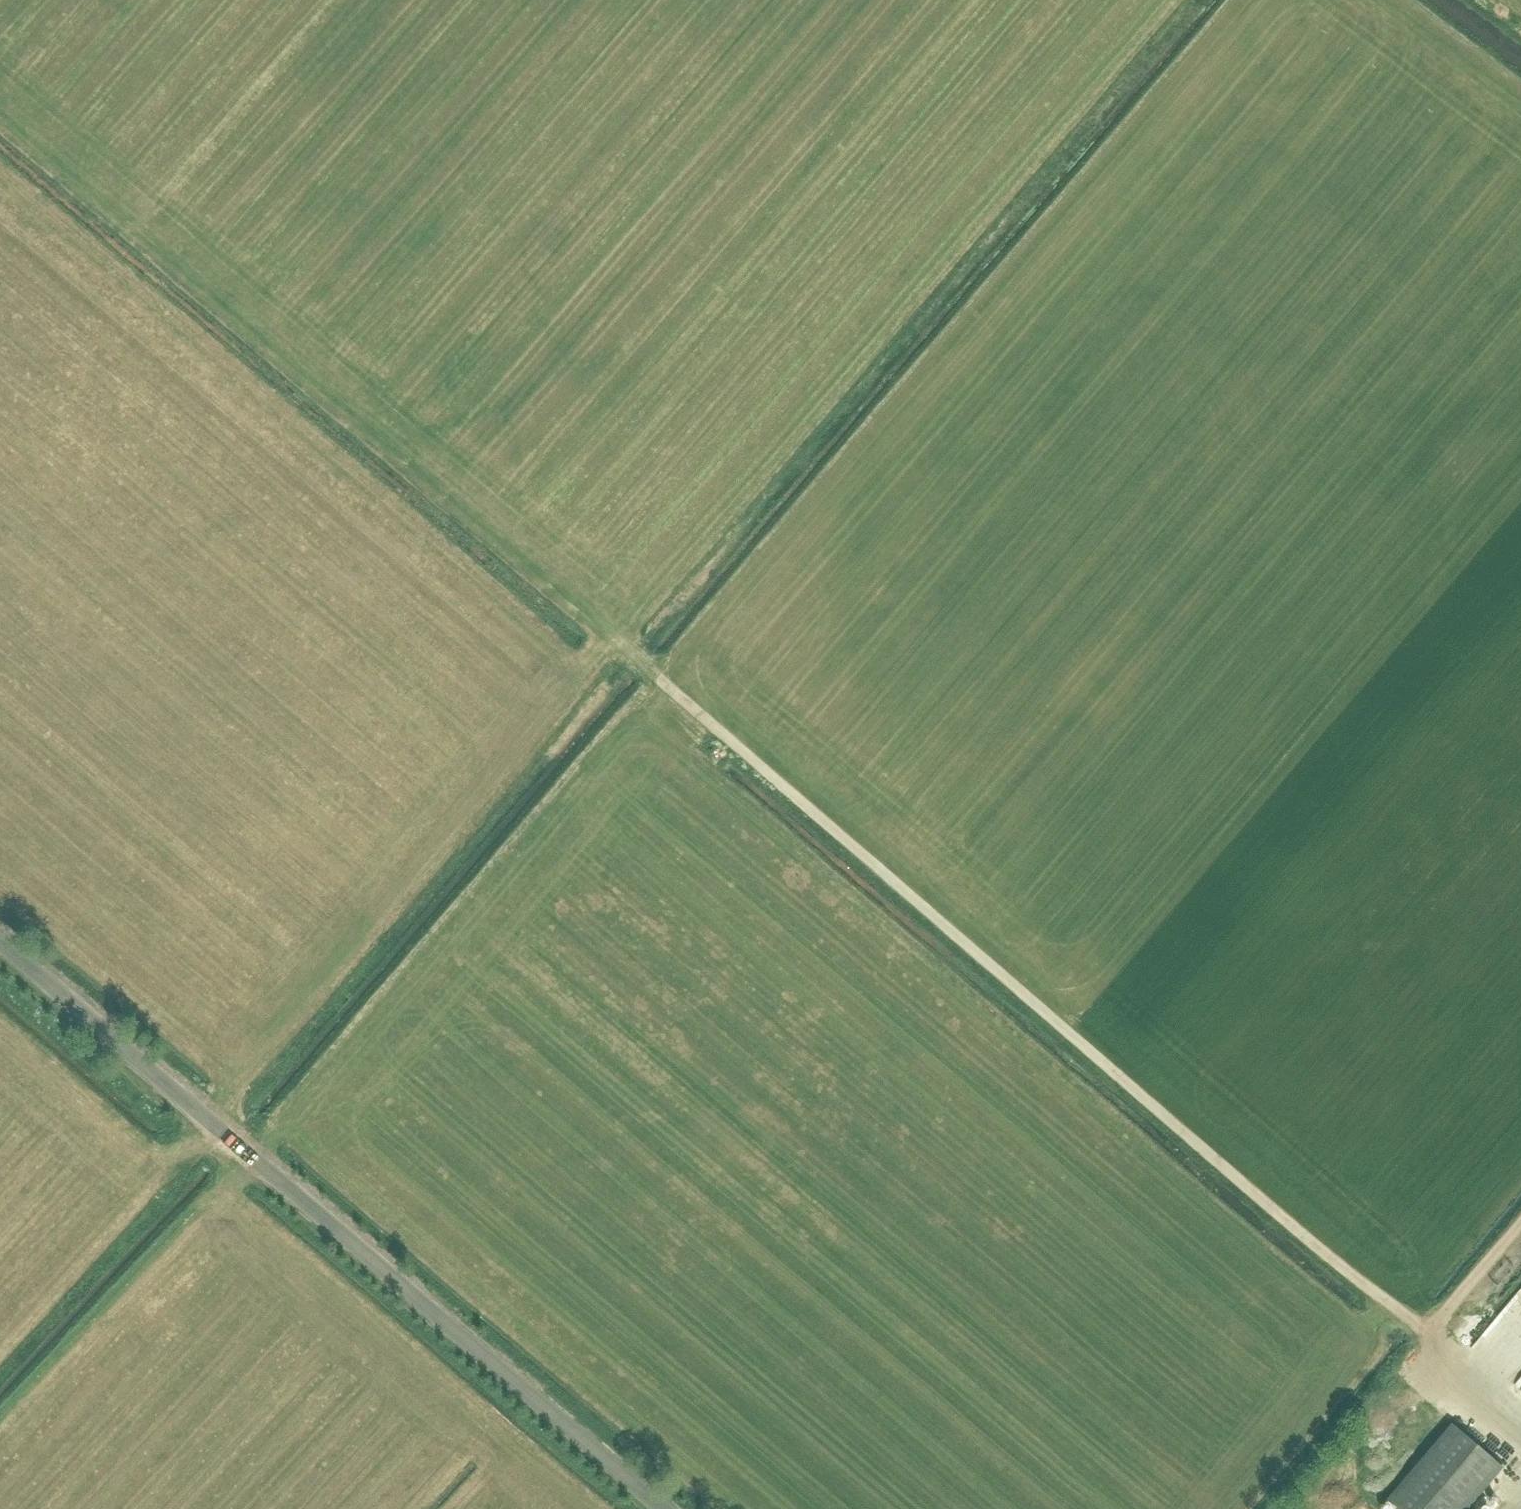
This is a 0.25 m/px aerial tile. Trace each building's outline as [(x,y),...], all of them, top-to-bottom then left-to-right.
[(1398,1508),(1467,1508),(1502,1467),(1451,1423),(1386,1499),(1398,1508)]
